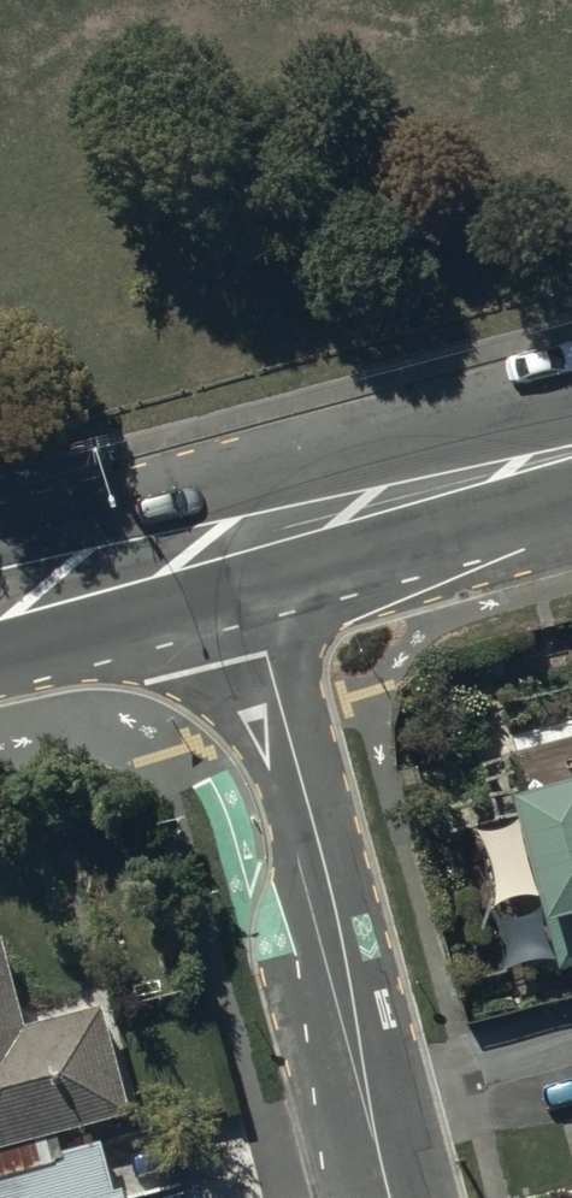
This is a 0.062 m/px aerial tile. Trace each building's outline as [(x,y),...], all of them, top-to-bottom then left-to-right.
[(571,959),(571,762),(501,780),(549,965),(571,959)] [(134,1097),(106,988),(29,1008),(6,921),(0,923),(0,1135),(134,1097)] [(101,1133),(65,1143),(59,1124),(0,1141),(0,1190),(2,1197),(61,1197),(115,1182),(101,1133)] [(91,1197),(129,1197),(126,1188),(91,1197)]
